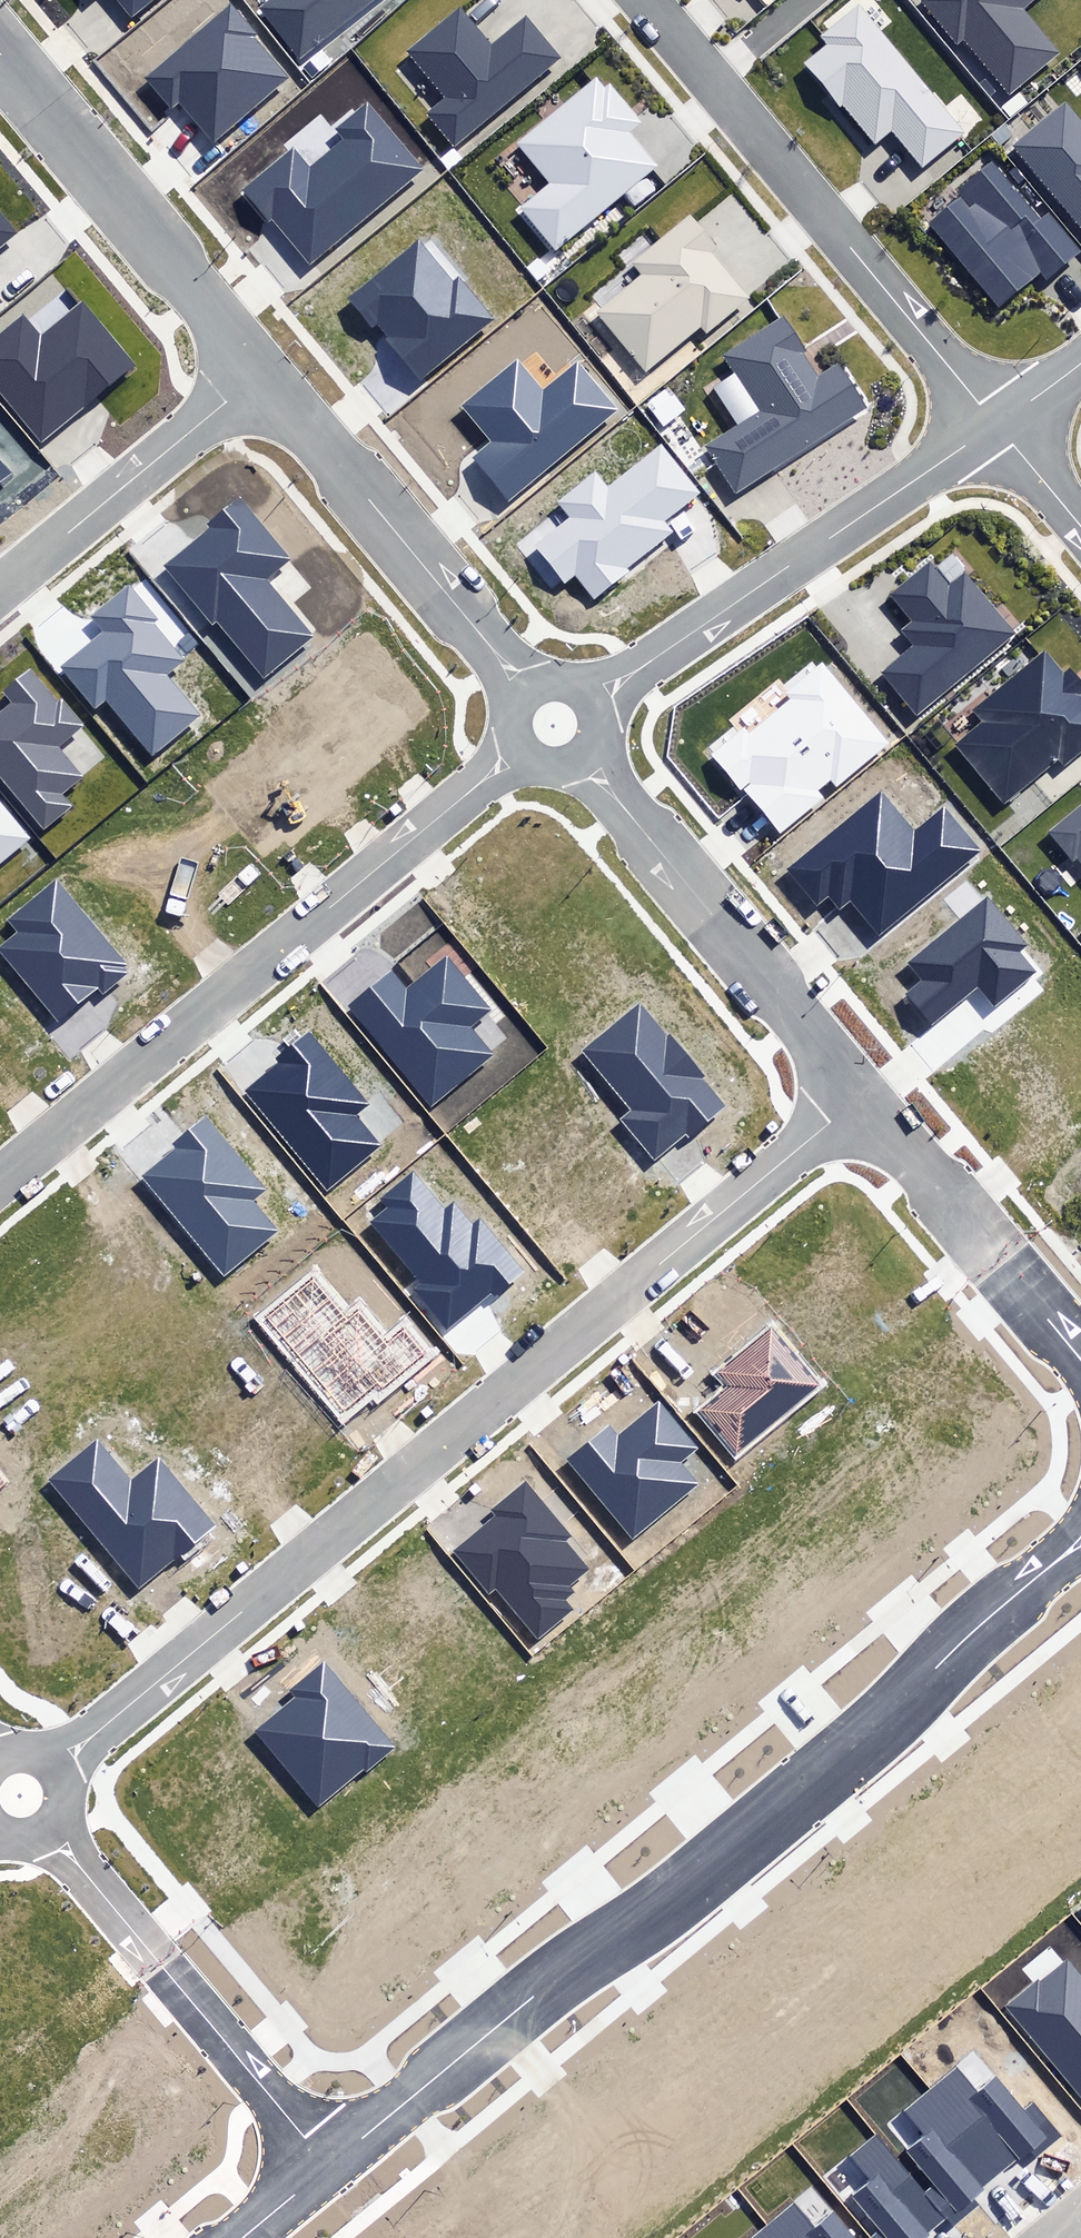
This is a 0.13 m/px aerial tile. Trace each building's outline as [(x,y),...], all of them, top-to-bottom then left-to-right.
[(130,15),(148,0),(118,0),(130,15)] [(300,62),(379,0),(266,0),(260,5),(257,8),(258,10),(300,62)] [(1009,96),(1017,90),(1060,54),(1023,9),(1034,0),(920,0),(958,45),(962,41),(1009,96)] [(180,105),(214,144),(289,78),(252,37),(257,33),(229,3),(143,79),(173,112),(180,105)] [(843,102),(876,145),(894,130),(921,165),(962,132),(860,3),(821,34),(828,44),(804,63),(838,106),(843,102)] [(427,114),(455,146),(560,57),(526,17),(493,45),(461,6),(408,50),(447,97),(427,114)] [(522,207),(556,248),(657,165),(628,130),(640,120),(610,83),(604,88),(595,78),(517,143),(550,184),(522,207)] [(1010,118),(1028,104),(1019,93),(1002,107),(1010,118)] [(1066,101),(1058,108),(1013,146),(1080,226),(1080,120),(1066,101)] [(273,218),(309,262),(421,169),(368,105),(338,130),(345,139),(309,169),(293,150),(243,192),(268,223),(273,218)] [(999,306),(1040,272),(1050,284),(1078,260),(1080,257),(1080,247),(1050,210),(1040,219),(991,161),(956,190),(962,197),(930,223),(999,306)] [(17,234),(0,214),(0,248),(17,234)] [(595,313),(646,374),(702,328),(706,333),(748,298),(709,252),(717,246),(690,214),(634,260),(644,272),(595,313)] [(378,321),(422,377),(495,319),(461,276),(456,283),(421,239),(348,297),(371,326),(378,321)] [(0,333),(0,391),(43,441),(96,396),(134,364),(82,302),(42,336),(24,313),(0,333)] [(705,447),(734,493),(871,408),(840,359),(816,374),(783,321),(728,355),(763,411),(705,447)] [(618,411),(578,364),(545,392),(518,361),(464,406),(492,439),(469,458),(507,503),(618,411)] [(575,577),(593,599),(629,571),(625,566),(667,532),(662,525),(700,494),(660,444),(610,483),(596,466),(553,500),(565,515),(529,543),(563,586),(575,577)] [(12,472),(0,458),(0,482),(12,472)] [(216,618),(264,677),(315,636),(269,580),(293,561),(239,495),(207,521),(211,527),(164,565),(211,622),(216,618)] [(879,673),(916,715),(1012,632),(963,577),(950,588),(928,563),(892,595),(913,619),(900,630),(913,644),(879,673)] [(104,700),(152,756),(200,714),(168,676),(186,661),(184,658),(153,623),(158,620),(129,586),(93,617),(104,629),(60,667),(65,673),(95,708),(104,700)] [(177,642),(187,653),(198,643),(189,632),(177,642)] [(1002,805),(1057,759),(1064,767),(1080,753),(1080,680),(1072,669),(1063,676),(1043,652),(975,709),(985,721),(954,747),(1002,805)] [(748,794),(779,832),(822,797),(817,791),(829,780),(836,789),(891,744),(822,660),(785,690),(793,700),(748,737),(743,731),(715,754),(748,794)] [(0,710),(0,776),(45,830),(72,807),(60,793),(81,776),(57,748),(84,726),(61,699),(57,703),(29,671),(4,693),(11,701),(0,710)] [(788,872),(816,907),(830,895),(840,908),(849,901),(878,936),(983,850),(946,805),(914,831),(883,794),(788,872)] [(31,838),(0,801),(0,864),(31,838)] [(1080,860),(1080,803),(1047,830),(1073,862),(1079,857),(1080,860)] [(57,1021),(97,989),(102,994),(127,974),(123,969),(128,965),(58,878),(7,920),(17,933),(0,947),(0,951),(57,1021)] [(907,995),(931,1024),(978,985),(995,1005),(1035,972),(1021,954),(1030,947),(988,897),(908,962),(924,981),(907,995)] [(346,1006),(427,1108),(494,1055),(472,1027),(492,1011),(449,958),(408,990),(392,970),(346,1006)] [(622,1119),(654,1157),(686,1130),(690,1135),(725,1105),(702,1078),(707,1075),(670,1032),(667,1037),(639,1004),(582,1052),(632,1110),(622,1119)] [(278,1060),(282,1064),(245,1094),(327,1192),(385,1145),(359,1113),(371,1103),(313,1032),(278,1060)] [(143,1177),(224,1277),(281,1231),(256,1200),(266,1192),(206,1118),(175,1143),(178,1148),(143,1177)] [(417,1290),(446,1325),(494,1285),(502,1295),(530,1272),(481,1215),(473,1222),(456,1202),(446,1210),(413,1171),(382,1198),(390,1208),(374,1222),(426,1283),(417,1290)] [(698,1449),(659,1403),(618,1437),(607,1424),(564,1460),(632,1540),(699,1484),(681,1463),(698,1449)] [(131,1479),(97,1439),(50,1478),(139,1586),(215,1524),(159,1456),(131,1479)] [(572,1535),(525,1480),(490,1509),(496,1516),(453,1551),(490,1595),(496,1590),(538,1640),(574,1610),(565,1600),(575,1592),(570,1586),(589,1570),(565,1541),(572,1535)] [(397,1745),(323,1658),(287,1689),(294,1698),(256,1730),(318,1803),(362,1766),(367,1772),(397,1745)] [(1065,1960),(1040,1981),(1038,1979),(1004,2008),(1080,2095),(1080,1978),(1065,1960)] [(928,2087),(1004,2176),(1019,2164),(1024,2170),(1065,2136),(1034,2099),(1025,2107),(975,2048),(928,2087)] [(975,2201),(1004,2176),(928,2087),(902,2109),(923,2135),(906,2149),(935,2185),(924,2194),(946,2220),(952,2227),(978,2205),(975,2201)] [(946,2220),(924,2194),(875,2136),(849,2157),(869,2180),(848,2198),(877,2232),(870,2237),(871,2237),(925,2237),(946,2220)] [(778,2237),(854,2237),(833,2213),(816,2227),(795,2202),(767,2224),(778,2237)] [(767,2224),(751,2237),(778,2237),(767,2224)]
